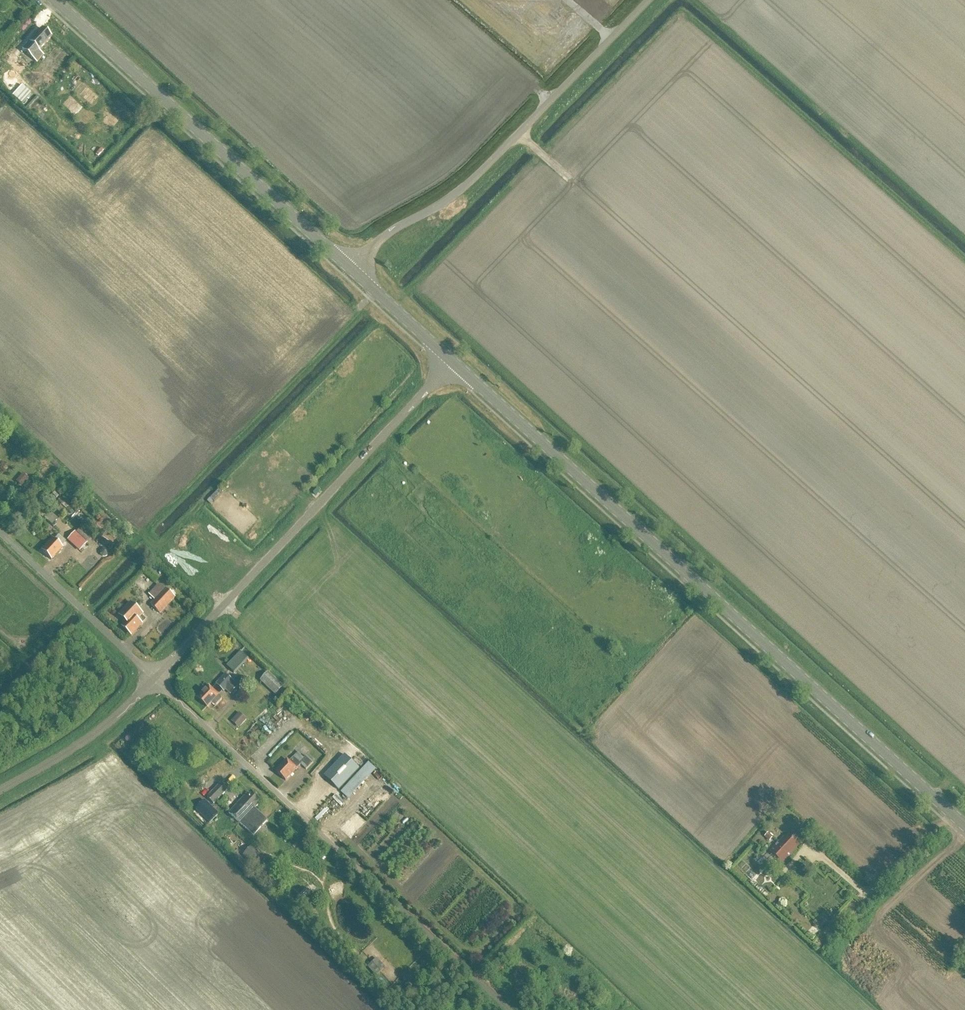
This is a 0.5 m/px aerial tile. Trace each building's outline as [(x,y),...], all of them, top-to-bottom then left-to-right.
[(38,52),(51,39),(42,30),(29,44),(31,45),(24,53),(36,64),(43,57),(38,52)] [(23,85),(13,95),(22,104),(32,94),(23,85)] [(21,488),(28,480),(23,475),(16,483),(21,488)] [(209,501),(214,506),(225,495),(221,490),(209,501)] [(62,513),(70,507),(57,491),(49,497),(62,513)] [(87,544),(76,534),(75,532),(67,541),(79,552),(87,544)] [(47,546),(41,552),(51,561),(57,554),(57,555),(62,549),(52,540),(47,546)] [(138,583),(139,593),(147,593),(147,583),(138,583)] [(160,585),(149,596),(155,602),(151,606),(160,615),(176,599),(166,590),(160,585)] [(143,616),(130,604),(118,617),(126,624),(122,628),(132,637),(146,621),(142,617),(143,616)] [(237,674),(250,659),(242,652),(228,666),(237,674)] [(275,697),(283,688),(268,674),(260,682),(275,697)] [(216,686),(212,691),(209,688),(198,700),(208,709),(212,704),(216,708),(223,701),(219,697),(223,692),(224,694),(226,692),(231,696),(239,688),(226,675),(216,686)] [(241,729),(249,720),(241,713),(233,722),(241,729)] [(307,772),(314,764),(306,757),(303,759),(297,754),(293,758),(293,759),(289,763),(287,762),(276,773),(286,782),(301,766),(307,772)] [(325,778),(340,793),(360,771),(345,757),(325,778)] [(350,800),(379,772),(371,763),(341,792),(350,800)] [(220,785),(206,799),(214,806),(227,792),(220,785)] [(246,831),(261,815),(255,810),(258,806),(256,805),(259,802),(252,796),(251,798),(248,795),(229,815),(246,831)] [(218,815),(204,802),(196,811),(209,824),(218,815)] [(785,837),(770,853),(782,865),(799,846),(789,837),(787,840),(785,837)] [(264,862),(250,849),(243,856),(257,870),(264,862)] [(770,865),(756,880),(762,886),(776,871),(770,865)]
